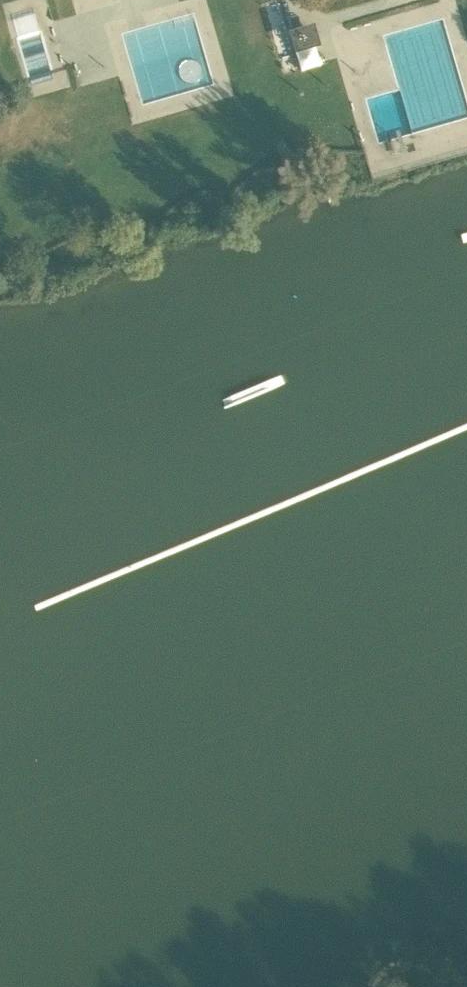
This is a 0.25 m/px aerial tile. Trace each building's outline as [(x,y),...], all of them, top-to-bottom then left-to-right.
[(296,36),(299,47),(313,43),(310,32),(296,36)]
